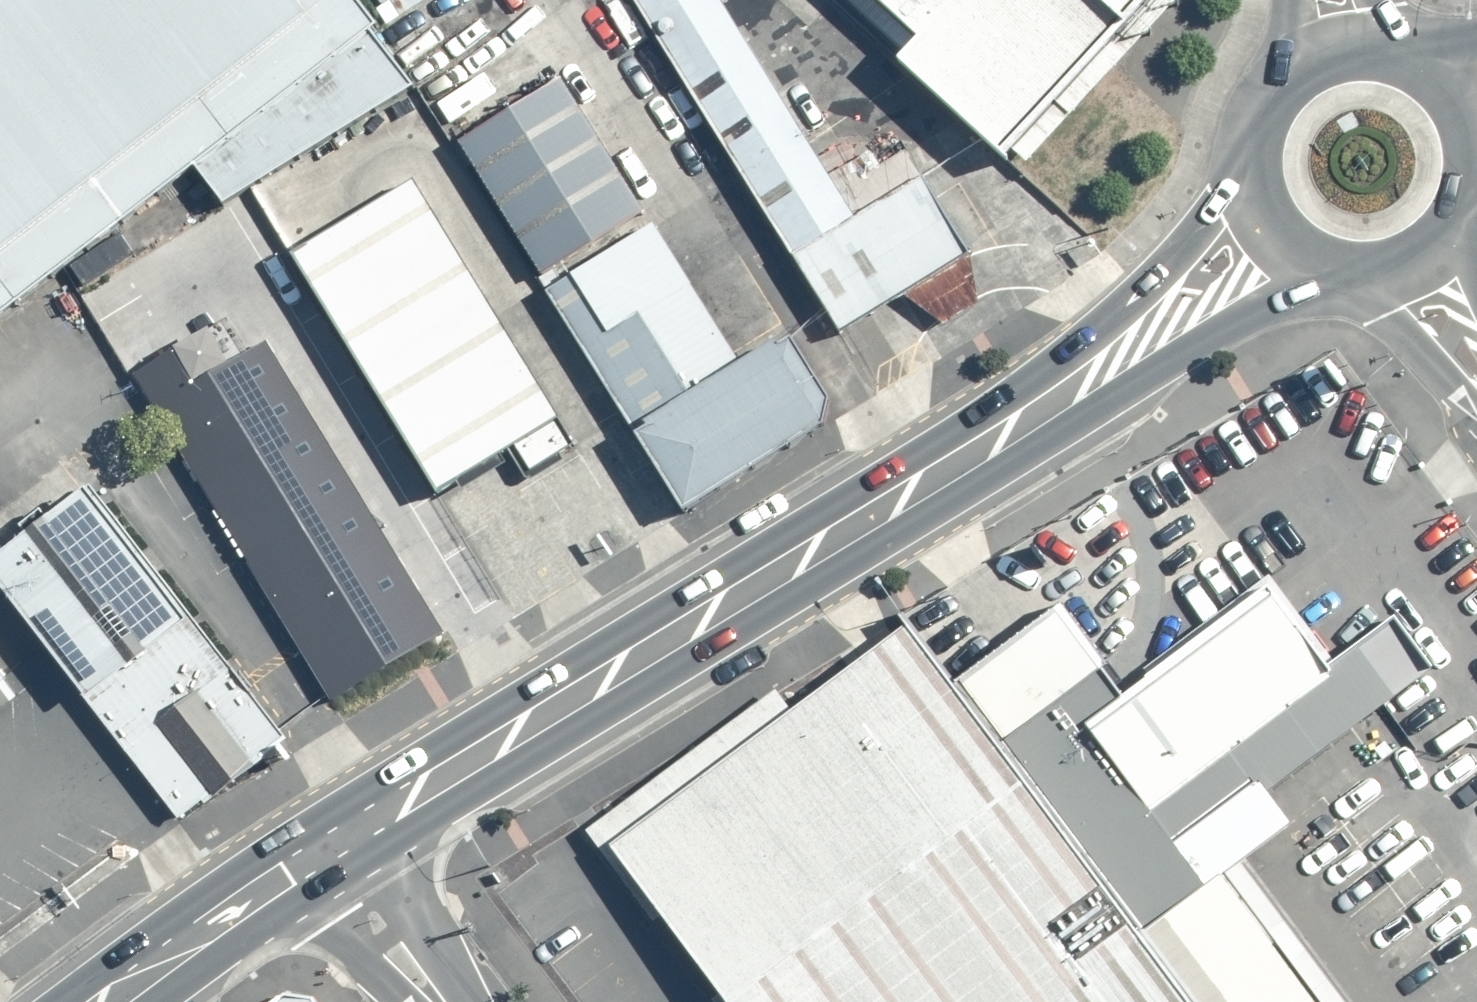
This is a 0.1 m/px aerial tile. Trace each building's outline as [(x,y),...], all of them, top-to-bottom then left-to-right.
[(325,0),(0,0),(0,283),(344,24),(325,0)] [(694,0),(607,0),(760,241),(822,202),(694,0)] [(891,30),(869,54),(974,147),(1106,0),(858,0),(891,30)] [(609,201),(521,62),(419,126),(507,265),(609,201)] [(822,202),(760,241),(806,314),(929,237),(883,164),(822,202)] [(529,407),(378,170),(262,243),(412,480),(529,407)] [(712,352),(618,204),(512,270),(657,498),(798,409),(748,330),(712,352)] [(411,627),(305,442),(240,430),(164,476),(296,694),(411,627)] [(52,482),(0,521),(0,609),(148,806),(243,735),(52,482)] [(1295,661),(1243,590),(1066,720),(1118,791),(1295,661)] [(702,995),(1000,788),(864,599),(573,808),(702,995)] [(1067,659),(1027,602),(929,672),(969,728),(1067,659)] [(1000,788),(702,995),(707,1001),(997,1001),(1099,927),(1000,788)] [(1233,877),(1062,1001),(1325,1001),(1233,877)] [(262,971),(222,1001),(285,1001),(262,971)]
